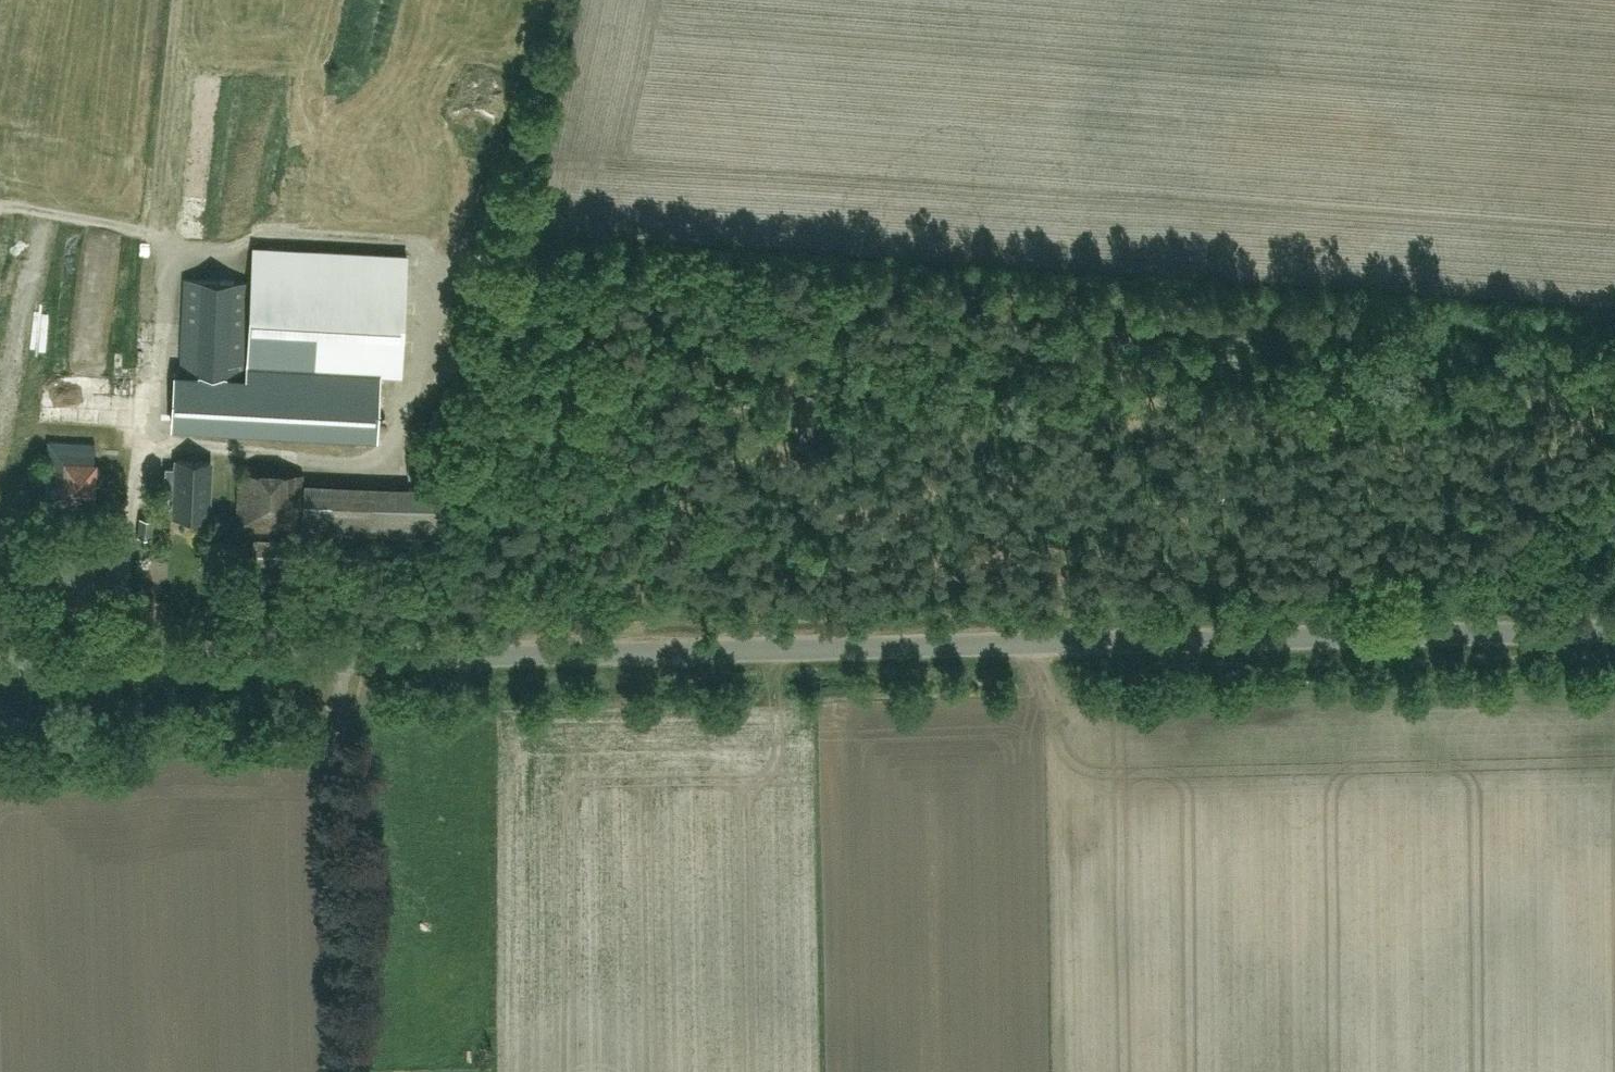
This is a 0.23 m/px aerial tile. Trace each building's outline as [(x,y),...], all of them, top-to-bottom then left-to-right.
[(175,372),(172,425),(299,432),(376,435),(379,371),(401,372),(407,256),(254,248),(184,244),(178,373),(175,372)] [(93,509),(96,443),(48,440),(45,506),(93,509)] [(166,469),(165,495),(175,496),(174,516),(208,518),(210,462),(177,461),(176,469),(166,469)] [(303,473),(239,471),(237,529),(443,536),(444,488),(303,483),(303,473)] [(152,537),(155,518),(140,516),(136,536),(152,537)] [(254,541),(253,567),(279,567),(280,542),(254,541)]
